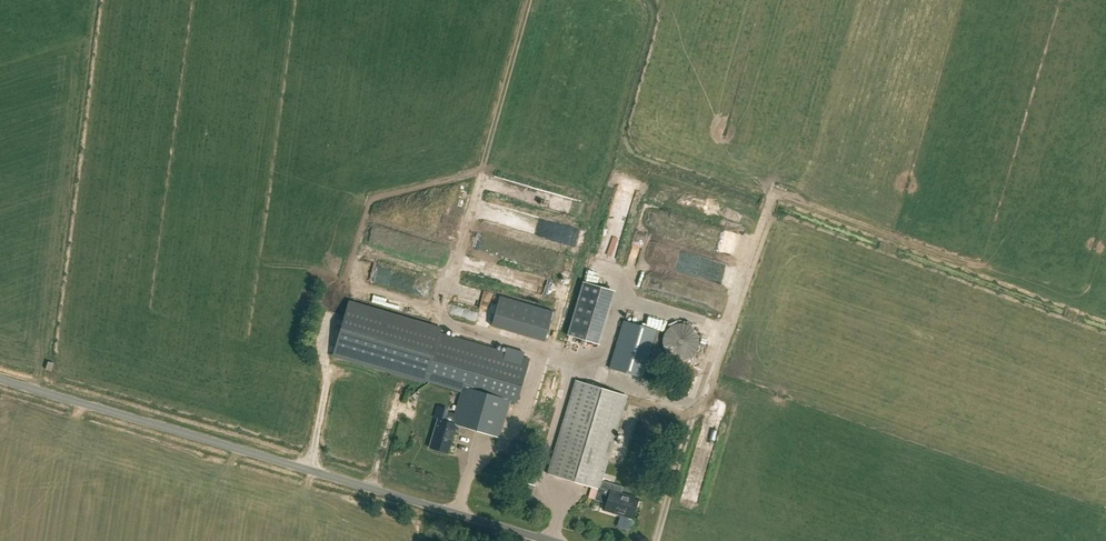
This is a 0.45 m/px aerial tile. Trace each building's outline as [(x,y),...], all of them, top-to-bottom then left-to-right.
[(613,212),(627,216),(635,187),(621,183),(613,212)] [(431,217),(428,225),(447,231),(450,223),(431,217)] [(390,241),(391,233),(379,232),(379,247),(396,248),(396,241),(390,241)] [(437,262),(442,245),(409,237),(404,254),(437,262)] [(373,265),(366,284),(386,291),(390,278),(399,281),(401,275),(373,265)] [(615,291),(582,281),(566,335),(599,345),(615,291)] [(399,285),(396,298),(417,303),(419,295),(407,292),(409,287),(399,285)] [(491,326),(545,342),(554,312),(499,296),(491,326)] [(530,360),(347,305),(334,348),(462,387),(451,423),(450,423),(452,414),(440,410),(429,448),(447,454),(456,425),(497,437),(509,400),(517,403),(530,360)] [(656,330),(623,320),(608,368),(641,378),(656,330)] [(626,396),(575,380),(546,474),(598,490),(598,488),(609,491),(603,510),(631,519),(637,499),(619,494),(621,488),(600,482),(626,396)]
